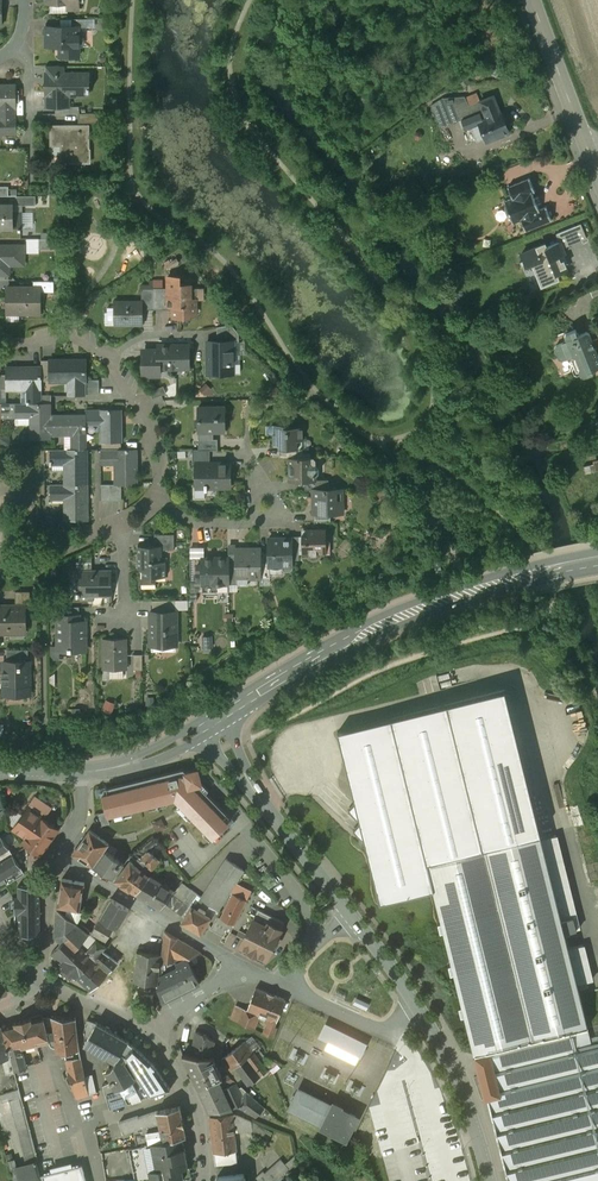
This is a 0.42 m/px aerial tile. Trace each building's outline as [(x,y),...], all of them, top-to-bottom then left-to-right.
[(46,2),(69,1),(69,9),(79,9),(79,0),(46,0),(46,2)] [(81,26),(48,26),(48,45),(65,45),(65,56),(81,56),(81,26)] [(61,73),(47,73),(48,107),(70,106),(70,90),(87,90),(87,93),(90,93),(89,72),(61,73)] [(0,86),(0,134),(17,134),(16,116),(15,116),(15,107),(16,107),(16,85),(0,86)] [(500,112),(494,95),(480,101),(484,111),(487,117),(479,121),(480,124),(472,127),(477,141),(486,138),(487,141),(509,132),(501,112),(500,112)] [(465,96),(453,97),(462,119),(484,111),(480,101),(469,105),(465,96)] [(453,97),(444,98),(448,107),(434,112),(440,128),(454,122),(462,119),(453,97)] [(444,98),(431,106),(434,112),(448,107),(444,98)] [(104,113),(79,113),(79,123),(104,122),(104,113)] [(88,125),(51,126),(51,146),(61,146),(61,162),(90,162),(90,150),(88,150),(88,125)] [(393,147),(386,148),(388,160),(395,158),(393,147)] [(530,178),(508,186),(513,197),(504,201),(513,222),(521,219),(526,230),(552,220),(546,206),(540,209),(533,192),(535,191),(530,178)] [(35,195),(15,196),(16,205),(35,205),(35,195)] [(0,204),(0,228),(13,228),(12,204),(0,204)] [(560,241),(563,248),(587,238),(581,223),(557,233),(560,241)] [(58,238),(40,238),(40,248),(59,248),(58,238)] [(545,243),(521,254),(526,266),(532,264),(542,286),(560,278),(558,273),(567,269),(561,255),(565,254),(563,248),(560,241),(547,247),(545,243)] [(0,245),(0,273),(5,273),(4,264),(24,264),(24,245),(0,245)] [(54,281),(34,281),(34,288),(41,288),(41,292),(55,292),(54,281)] [(192,284),(179,284),(179,286),(168,286),(169,301),(173,301),(173,316),(186,316),(186,314),(197,313),(196,297),(192,297),(192,284)] [(154,287),(141,288),(141,301),(143,301),(143,308),(154,308),(154,287)] [(162,287),(154,287),(154,308),(162,308),(162,287)] [(34,288),(7,288),(7,320),(8,320),(8,310),(14,310),(14,313),(40,313),(40,315),(41,315),(41,292),(41,288),(34,288)] [(141,301),(115,301),(115,324),(143,324),(143,308),(143,301),(141,301)] [(232,324),(217,327),(217,341),(234,341),(234,343),(240,343),(240,334),(232,324)] [(576,329),(566,333),(565,336),(566,338),(564,342),(556,345),(555,348),(559,359),(562,360),(573,356),(576,357),(575,360),(581,376),(584,377),(593,373),(592,370),(597,367),(597,355),(589,333),(586,332),(578,335),(576,329)] [(217,341),(207,341),(207,374),(234,374),(234,343),(234,341),(217,341)] [(189,345),(159,345),(159,349),(143,349),(143,375),(160,375),(160,368),(189,368),(189,345)] [(86,359),(50,360),(50,381),(68,381),(68,379),(68,394),(65,394),(65,395),(86,395),(86,387),(86,379),(86,359)] [(50,360),(42,360),(42,367),(42,381),(50,381),(50,360)] [(42,367),(6,367),(6,375),(7,389),(29,389),(29,403),(27,403),(42,403),(42,381),(42,367)] [(100,387),(100,378),(86,379),(86,387),(100,387)] [(163,386),(150,391),(150,392),(151,392),(154,398),(153,398),(153,399),(166,393),(163,386)] [(100,387),(86,387),(86,395),(100,395),(100,387)] [(0,403),(0,418),(16,418),(16,403),(0,403)] [(27,403),(16,403),(16,418),(17,418),(17,416),(33,416),(33,421),(30,421),(31,439),(52,439),(52,437),(52,436),(52,414),(52,403),(27,403)] [(224,407),(199,407),(199,431),(224,431),(224,407)] [(122,409),(87,410),(87,414),(87,425),(87,423),(101,422),(101,442),(102,442),(121,442),(123,442),(122,409)] [(87,414),(52,414),(52,436),(74,436),(74,449),(71,449),(87,449),(87,425),(87,414)] [(293,424),(277,424),(277,433),(273,433),(273,444),(280,444),(280,449),(298,449),(298,440),(304,440),(304,426),(293,426),(293,424)] [(217,439),(199,439),(198,450),(211,450),(217,450),(217,439)] [(87,449),(51,450),(51,463),(66,463),(66,484),(87,484),(87,449)] [(102,449),(101,449),(102,465),(103,465),(103,462),(116,462),(116,484),(116,485),(122,485),(137,484),(137,449),(121,449),(102,449)] [(298,449),(280,449),(280,457),(286,457),(289,457),(298,457),(298,449)] [(198,450),(194,450),(194,464),(198,464),(198,463),(208,463),(208,459),(211,459),(211,450),(198,450)] [(311,457),(298,457),(289,457),(289,481),(305,481),(317,481),(317,480),(317,475),(319,472),(319,467),(317,465),(313,465),(311,463),(311,457)] [(587,473),(597,470),(597,460),(585,463),(587,473)] [(208,463),(198,463),(198,464),(198,488),(206,488),(206,491),(208,491),(208,488),(231,488),(231,463),(208,463)] [(317,480),(317,481),(305,481),(305,489),(314,489),(329,489),(329,479),(317,480)] [(66,484),(51,484),(52,500),(53,500),(53,498),(66,497),(66,520),(87,520),(87,484),(66,484)] [(110,484),(102,484),(102,501),(110,501),(110,484)] [(116,484),(110,484),(110,501),(122,500),(122,485),(116,485),(116,484)] [(329,489),(314,489),(314,513),(315,513),(331,513),(339,513),(338,504),(343,504),(343,489),(329,489)] [(331,513),(315,513),(315,521),(331,521),(331,513)] [(55,516),(47,516),(47,533),(55,533),(55,516)] [(327,529),(307,529),(307,535),(302,535),(302,554),(310,554),(310,555),(317,555),(316,550),(327,549),(327,529)] [(175,534),(155,534),(156,545),(164,545),(164,548),(175,548),(175,534)] [(284,540),(270,540),(270,554),(270,566),(271,566),(293,566),(293,564),(293,538),(284,538),(284,540)] [(156,545),(138,546),(139,578),(156,578),(156,575),(167,575),(167,560),(164,560),(164,548),(164,545),(156,545)] [(261,548),(237,548),(237,558),(237,574),(237,578),(261,578),(261,554),(261,548)] [(204,552),(194,552),(194,577),(203,577),(203,558),(204,558),(204,552)] [(270,554),(261,554),(261,578),(271,578),(271,566),(270,566),(270,554)] [(204,558),(203,558),(203,577),(203,584),(229,584),(229,558),(204,558)] [(237,558),(229,558),(229,584),(237,584),(237,578),(237,574),(237,558)] [(93,561),(77,561),(77,570),(93,570),(93,561)] [(93,570),(77,570),(77,573),(79,573),(79,592),(77,592),(77,598),(80,598),(80,594),(111,594),(111,570),(93,570)] [(31,591),(17,591),(17,605),(27,605),(27,608),(31,608),(31,591)] [(176,600),(154,600),(154,611),(177,611),(176,600)] [(0,605),(0,628),(9,628),(9,633),(27,633),(27,608),(27,605),(17,605),(0,605)] [(154,611),(152,611),(152,645),(178,645),(178,611),(177,611),(154,611)] [(61,614),(57,614),(57,651),(61,650),(86,650),(86,621),(80,621),(80,614),(61,614)] [(127,639),(104,639),(104,668),(127,668),(127,639)] [(29,649),(7,649),(7,661),(29,661),(29,649)] [(143,654),(135,654),(135,670),(143,670),(143,654)] [(7,661),(4,661),(4,671),(0,674),(0,680),(4,684),(4,695),(13,694),(13,697),(14,698),(20,698),(21,697),(21,694),(30,694),(30,661),(29,661),(7,661)] [(380,903),(434,890),(428,862),(541,835),(505,690),(338,732),(380,903)] [(104,708),(115,712),(118,702),(108,698),(104,708)] [(103,795),(107,812),(108,815),(115,814),(123,812),(124,816),(124,817),(125,817),(124,816),(123,812),(131,810),(149,805),(158,803),(158,807),(159,809),(159,808),(159,807),(158,803),(166,801),(175,799),(181,804),(177,807),(184,814),(184,815),(185,814),(188,811),(194,817),(207,831),(213,837),(214,838),(229,824),(223,819),(227,815),(206,793),(209,790),(202,783),(198,769),(186,772),(184,769),(107,788),(108,794),(103,795)] [(27,807),(13,828),(27,837),(41,817),(27,807)] [(27,837),(23,843),(41,855),(59,829),(41,817),(27,837)] [(90,830),(74,853),(94,866),(110,843),(90,830)] [(541,835),(428,862),(434,890),(442,921),(439,922),(441,931),(444,930),(452,963),(449,964),(451,973),(455,972),(463,1005),(459,1006),(462,1015),(465,1014),(475,1054),(572,1030),(588,1026),(541,835)] [(0,837),(0,854),(10,848),(2,836),(0,837)] [(161,860),(149,851),(156,842),(153,838),(136,852),(143,858),(141,860),(139,858),(135,863),(149,875),(161,860)] [(0,854),(0,863),(13,854),(10,848),(0,854)] [(125,863),(105,850),(95,865),(112,875),(117,869),(120,871),(125,863)] [(0,881),(4,878),(21,867),(13,854),(0,863),(0,881)] [(202,897),(201,898),(210,904),(219,909),(244,869),(227,858),(202,896),(202,897)] [(135,863),(131,860),(116,880),(136,892),(150,876),(149,875),(135,863)] [(21,867),(4,878),(8,885),(25,873),(21,867)] [(150,876),(136,892),(163,908),(166,904),(174,893),(175,891),(150,875),(150,876)] [(85,883),(63,879),(58,905),(69,907),(79,909),(85,883)] [(202,896),(183,882),(174,893),(166,904),(182,916),(198,894),(202,897),(202,896)] [(19,914),(19,935),(41,935),(40,886),(18,886),(19,897),(15,897),(15,914),(19,914)] [(245,888),(240,897),(247,900),(251,892),(245,888)] [(240,897),(233,893),(221,917),(235,924),(247,900),(240,897)] [(201,898),(197,905),(194,903),(192,906),(182,922),(201,933),(211,917),(204,913),(210,904),(201,898)] [(111,899),(100,918),(115,927),(118,929),(129,909),(111,899)] [(79,909),(69,907),(67,912),(77,921),(84,910),(79,909)] [(89,933),(57,908),(55,935),(62,942),(69,936),(79,945),(89,933)] [(115,927),(100,918),(99,917),(90,931),(106,941),(115,927)] [(263,924),(254,919),(240,945),(250,950),(249,951),(257,955),(258,954),(267,959),(282,929),(265,920),(263,924)] [(152,923),(138,951),(149,953),(149,946),(159,927),(152,923)] [(178,938),(166,930),(162,954),(161,960),(168,960),(175,961),(178,938)] [(232,931),(227,944),(235,946),(239,934),(232,931)] [(89,933),(79,945),(86,951),(97,939),(89,933)] [(79,945),(69,936),(62,942),(51,953),(77,977),(95,959),(86,951),(79,945)] [(97,939),(86,951),(95,959),(95,960),(103,951),(107,946),(97,939)] [(201,952),(193,946),(185,959),(185,960),(188,958),(189,958),(201,952)] [(95,959),(77,977),(91,990),(117,963),(117,962),(103,951),(95,960),(95,959)] [(149,953),(138,951),(134,981),(158,984),(161,960),(162,954),(149,953)] [(165,973),(160,976),(163,981),(158,984),(163,1001),(200,982),(189,958),(188,958),(185,960),(185,959),(178,963),(179,966),(172,970),(165,973)] [(168,960),(161,960),(165,973),(172,970),(168,960)] [(286,999),(256,987),(247,1009),(247,1010),(260,1015),(266,1017),(269,1018),(277,1021),(286,999)] [(243,1008),(236,1005),(231,1017),(238,1020),(243,1008)] [(260,1015),(247,1010),(247,1009),(243,1008),(238,1020),(255,1028),(260,1015)] [(43,1015),(3,1025),(10,1051),(23,1048),(50,1041),(43,1015)] [(75,1017),(58,1016),(52,1016),(56,1037),(58,1051),(65,1050),(79,1048),(75,1017)] [(128,1040),(97,1022),(87,1018),(85,1030),(86,1041),(85,1042),(86,1045),(115,1061),(116,1062),(128,1040)] [(277,1021),(269,1018),(267,1023),(263,1032),(274,1037),(278,1026),(275,1025),(277,1021)] [(366,1044),(326,1024),(321,1035),(330,1039),(327,1046),(357,1061),(360,1054),(361,1054),(366,1044)] [(0,1026),(0,1060),(3,1059),(9,1058),(1,1025),(0,1026)] [(208,1035),(196,1030),(191,1054),(212,1056),(215,1040),(208,1035)] [(576,1046),(572,1030),(475,1054),(474,1054),(485,1098),(488,1098),(508,1180),(597,1180),(597,1041),(576,1046)] [(154,1063),(128,1040),(116,1062),(115,1061),(112,1067),(106,1071),(111,1081),(103,1084),(110,1108),(171,1088),(154,1063)] [(246,1041),(223,1058),(232,1070),(235,1067),(254,1052),(250,1046),(246,1041)] [(261,1047),(256,1041),(250,1046),(254,1052),(255,1051),(261,1047)] [(10,1051),(14,1068),(27,1065),(23,1048),(10,1051)] [(254,1052),(235,1067),(249,1084),(268,1069),(261,1059),(255,1051),(254,1052)] [(412,1057),(402,1052),(392,1072),(406,1079),(415,1084),(425,1064),(412,1058),(412,1057)] [(191,1054),(183,1053),(199,1087),(223,1076),(214,1056),(212,1056),(191,1054)] [(278,1062),(265,1056),(261,1059),(268,1069),(278,1062)] [(9,1058),(3,1059),(6,1071),(9,1071),(14,1070),(10,1057),(9,1058)] [(63,1060),(74,1100),(86,1096),(85,1093),(93,1091),(87,1072),(81,1074),(77,1058),(63,1060)] [(305,1076),(295,1071),(291,1078),(302,1084),(305,1076)] [(406,1079),(392,1072),(385,1088),(398,1094),(406,1079)] [(223,1076),(199,1087),(200,1087),(199,1087),(210,1110),(232,1108),(238,1105),(242,1096),(235,1080),(229,1074),(223,1076)] [(326,1087),(316,1082),(312,1089),(323,1094),(326,1087)] [(333,1105),(300,1089),(291,1107),(324,1124),(333,1105)] [(265,1107),(247,1091),(242,1096),(238,1105),(257,1116),(265,1107)] [(21,1097),(4,1102),(7,1113),(24,1108),(21,1097)] [(341,1106),(334,1103),(333,1105),(324,1124),(322,1127),(346,1138),(357,1116),(340,1108),(341,1106)] [(180,1106),(157,1110),(139,1117),(138,1115),(120,1121),(123,1132),(159,1121),(161,1128),(136,1133),(138,1145),(151,1142),(183,1136),(187,1135),(184,1125),(185,1125),(183,1116),(182,1116),(180,1106)] [(233,1114),(211,1116),(215,1152),(237,1150),(234,1125),(233,1114)] [(243,1117),(233,1114),(234,1125),(243,1124),(243,1117)] [(151,1142),(156,1168),(150,1170),(152,1180),(153,1180),(159,1180),(166,1180),(184,1177),(182,1168),(188,1166),(186,1156),(187,1156),(185,1146),(184,1146),(183,1136),(151,1142)] [(130,1146),(136,1179),(136,1180),(152,1180),(150,1170),(156,1168),(151,1142),(138,1145),(130,1146)] [(237,1150),(215,1152),(216,1164),(238,1162),(237,1150)] [(265,1172),(264,1170),(256,1177),(260,1180),(274,1180),(289,1168),(281,1158),(265,1172)] [(41,1174),(37,1160),(17,1165),(16,1162),(9,1164),(13,1180),(43,1180),(41,1174)] [(79,1164),(41,1174),(43,1180),(83,1180),(79,1164)]
